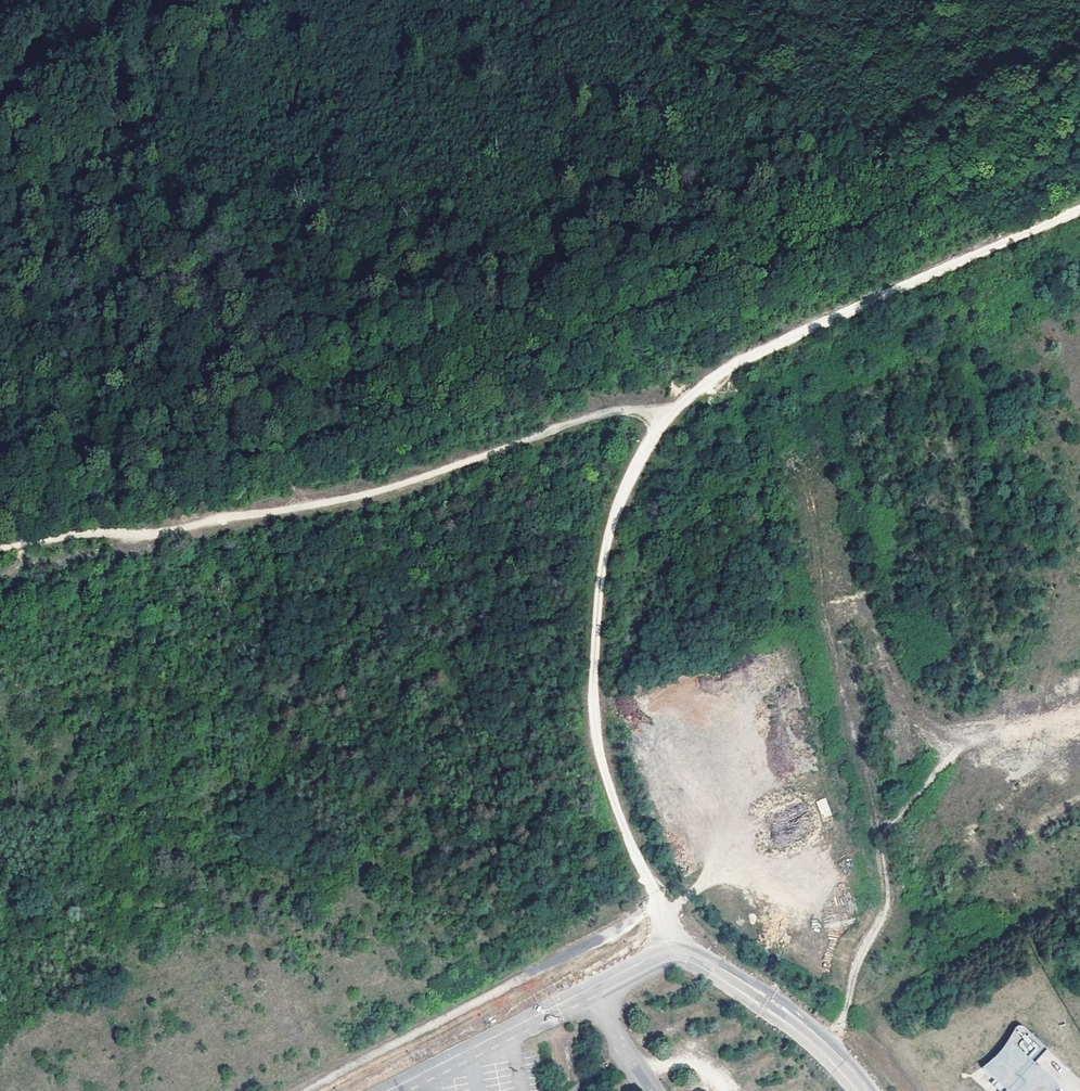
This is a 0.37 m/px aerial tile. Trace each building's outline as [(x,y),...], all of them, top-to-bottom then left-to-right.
[(816,801),(823,818),(832,815),(825,797),(816,801)] [(983,1068),(1007,1090),(1055,1090),(1058,1087),(1034,1064),(1047,1050),(1022,1027),(1020,1026),(1018,1026),(1016,1027),(1015,1028),(1013,1030),(1011,1034),(1009,1039),(1008,1040),(1007,1042),(1005,1046),(1003,1049),(1001,1052),(996,1057),(993,1060),(990,1064),(986,1066),(983,1068)]
